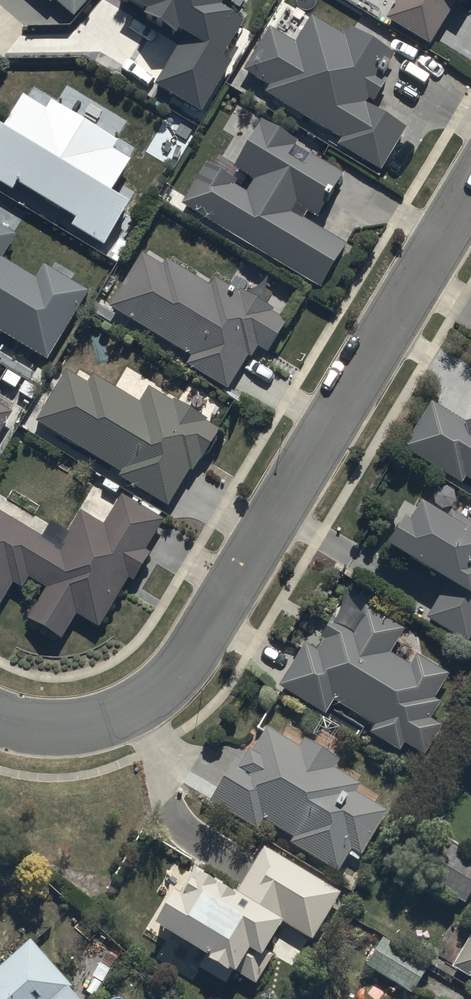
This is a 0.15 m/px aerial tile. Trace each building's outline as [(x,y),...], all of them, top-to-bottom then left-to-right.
[(75,15),(89,0),(58,0),(75,15)] [(150,6),(147,12),(186,34),(159,84),(205,109),(233,59),(225,55),(246,14),(223,2),(224,0),(138,0),(150,6)] [(387,16),(432,44),(459,0),(397,0),(387,16)] [(298,41),(269,25),(245,67),(271,82),(264,93),(342,138),(339,144),(383,169),(409,125),(367,102),(370,97),(375,100),(388,77),(383,75),(396,52),(350,26),(346,34),(313,15),(298,41)] [(0,122),(0,181),(13,189),(18,181),(77,217),(72,224),(106,245),(133,200),(114,188),(132,158),(115,147),(121,139),(53,98),(47,107),(25,93),(7,123),(1,119),(0,122)] [(318,216),(345,173),(295,144),(298,138),(264,117),(235,165),(256,179),(249,191),(235,183),(238,177),(211,161),(185,203),(321,286),(348,243),(305,216),(308,210),(318,216)] [(48,358),(91,288),(47,261),(37,277),(3,256),(18,232),(0,221),(0,329),(48,358)] [(141,250),(109,303),(194,355),(188,364),(229,389),(250,354),(252,355),(259,345),(270,352),(290,318),(242,289),(238,296),(228,290),(231,284),(217,275),(212,283),(168,256),(163,264),(141,250)] [(68,369),(37,418),(122,471),(120,474),(169,504),(191,469),(195,471),(220,428),(207,421),(208,417),(175,398),(174,401),(150,385),(140,401),(95,373),(89,382),(68,369)] [(399,445),(461,484),(465,476),(470,480),(470,418),(465,420),(433,399),(399,445)] [(15,410),(0,402),(0,436),(15,410)] [(1,605),(14,583),(22,589),(29,577),(47,588),(29,617),(64,638),(79,613),(99,626),(129,576),(134,579),(151,550),(146,547),(163,518),(122,493),(104,522),(82,509),(69,530),(52,520),(43,534),(0,508),(0,604),(1,605)] [(386,540),(447,580),(425,615),(467,643),(470,636),(470,522),(449,508),(447,512),(423,497),(411,516),(404,512),(386,540)] [(374,723),(369,731),(400,749),(404,741),(424,752),(441,722),(431,716),(440,700),(433,696),(447,670),(416,653),(409,664),(388,652),(403,626),(365,604),(351,629),(330,617),(321,632),(326,635),(318,649),(302,639),(277,683),(307,700),(304,705),(322,716),(332,699),(374,723)] [(257,830),(266,817),(294,835),(290,841),(337,871),(348,854),(358,860),(389,811),(356,789),(359,784),(333,767),(339,758),(304,735),(297,745),(267,726),(252,749),(245,745),(210,800),(257,830)] [(470,890),(470,857),(449,844),(428,880),(464,902),(470,890)] [(344,896),(270,851),(239,900),(198,875),(185,895),(180,892),(156,932),(208,964),(204,971),(231,987),(237,977),(259,990),(278,958),(273,955),(289,929),(315,944),(344,896)] [(453,965),(470,976),(470,934),(453,965)] [(428,964),(381,936),(365,964),(412,992),(428,964)] [(71,987),(73,985),(32,939),(0,967),(0,998),(81,998),(71,987)]
